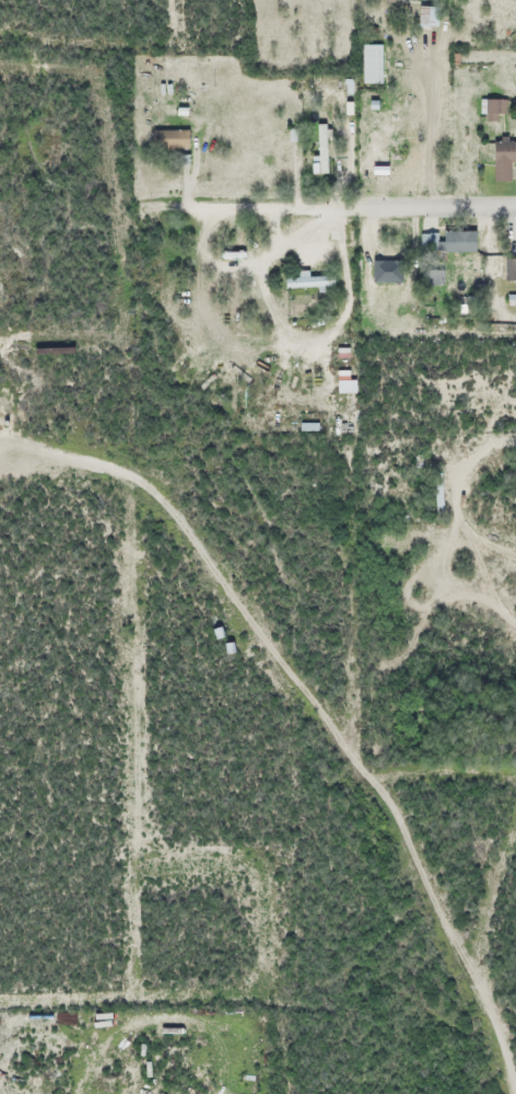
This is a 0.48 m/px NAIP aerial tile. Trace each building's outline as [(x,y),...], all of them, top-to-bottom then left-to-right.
[(435,7),(417,6),(416,28),(435,28),(435,7)] [(496,100),(481,102),(482,114),(497,112),(496,100)] [(315,174),(327,174),(327,125),(315,125),(315,174)] [(187,152),(187,131),(150,131),(150,152),(187,152)] [(368,169),(388,169),(388,153),(404,153),(404,134),(368,134),(368,169)] [(491,142),(491,182),(509,182),(509,164),(515,164),(515,142),(491,142)] [(475,253),(475,232),(440,232),(440,253),(475,253)] [(361,253),(361,260),(368,260),(368,270),(405,269),(405,253),(361,253)] [(504,281),(515,281),(515,259),(504,259),(504,281)] [(442,271),(421,271),(421,286),(442,286),(442,271)] [(307,277),(307,275),(283,275),(283,288),(334,288),(334,277),(307,277)] [(441,474),(433,474),(433,510),(441,510),(441,474)]
